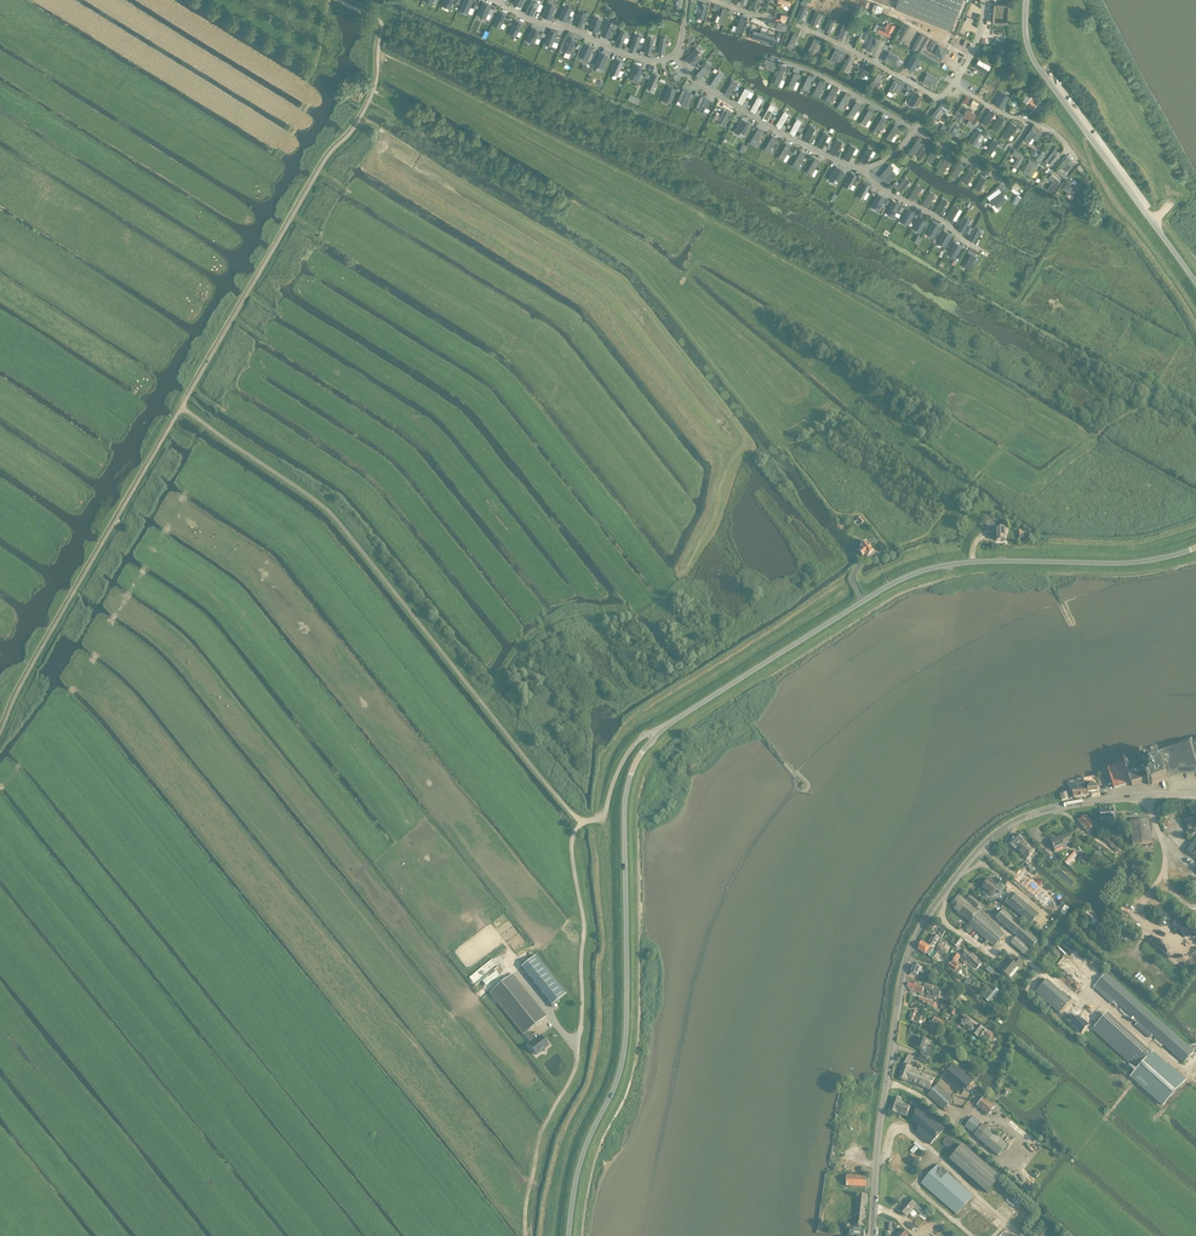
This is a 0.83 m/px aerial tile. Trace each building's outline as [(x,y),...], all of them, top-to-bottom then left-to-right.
[(442,6),(450,9),(454,1),(454,0),(444,0),(442,4),(442,6)] [(459,10),(467,13),(471,5),(473,1),(472,0),(464,0),(460,8),(459,10)] [(950,30),(962,0),(898,0),(895,8),(950,30)] [(531,1),(526,12),(534,16),(536,11),(539,4),(531,1)] [(478,13),(477,15),(485,18),(489,10),(491,6),(483,2),(478,13)] [(698,12),(697,17),(702,19),(707,4),(701,2),(700,8),(699,8),(698,12)] [(993,3),(992,22),(1007,23),(1009,4),(993,3)] [(546,4),(542,15),(550,19),(555,8),(546,4)] [(802,5),(796,17),(801,20),(807,8),(802,5)] [(564,7),(559,18),(567,21),(570,15),(572,10),(564,7)] [(723,24),(728,10),(722,8),(718,22),(723,24)] [(499,11),(494,23),(501,27),(507,14),(499,11)] [(579,11),(574,22),(582,26),(587,15),(579,11)] [(816,11),(810,23),(815,26),(820,14),(816,11)] [(593,17),(588,28),(597,32),(602,21),(593,17)] [(740,17),(735,31),(740,32),(745,18),(740,17)] [(830,18),(824,30),(829,32),(835,20),(830,18)] [(515,20),(509,35),(513,36),(513,35),(517,36),(522,23),(515,20)] [(607,21),(602,35),(609,38),(614,26),(610,25),(611,23),(607,21)] [(777,22),(776,26),(777,27),(777,28),(785,30),(786,24),(777,22)] [(877,30),(889,36),(895,25),(888,22),(885,27),(880,25),(877,30)] [(844,24),(838,38),(843,40),(849,26),(844,24)] [(896,40),(901,43),(911,27),(906,24),(896,40)] [(527,38),(526,40),(534,43),(538,35),(540,31),(532,27),(527,38)] [(551,29),(545,44),(548,45),(549,44),(552,45),(557,32),(551,29)] [(750,29),(748,36),(752,37),(761,40),(762,42),(772,44),(773,42),(774,37),(773,36),(768,35),(769,32),(766,31),(761,29),(760,32),(754,30),(750,29)] [(621,31),(615,45),(621,48),(627,34),(626,33),(621,31)] [(794,32),(787,46),(792,48),(798,34),(794,32)] [(941,61),(922,50),(929,38),(920,32),(911,49),(938,64),(941,61)] [(568,35),(562,49),(566,51),(567,49),(571,51),(576,39),(568,35)] [(635,35),(630,49),(636,52),(640,41),(641,38),(641,37),(635,35)] [(870,50),(874,52),(879,39),(871,36),(868,44),(872,46),(870,50)] [(808,50),(816,54),(822,42),(814,38),(808,50)] [(927,46),(934,50),(938,43),(931,39),(927,46)] [(580,55),(579,56),(587,60),(591,52),(593,47),(584,43),(580,55)] [(695,47),(686,58),(693,64),(701,56),(698,52),(699,51),(695,47)] [(1008,64),(1009,67),(1015,65),(1008,48),(1005,49),(1006,52),(1003,53),(1007,64),(1008,64)] [(840,62),(844,53),(836,49),(830,60),(835,62),(836,60),(840,62)] [(595,64),(595,65),(603,69),(606,61),(608,56),(600,52),(595,64)] [(889,52),(884,61),(895,67),(898,62),(895,61),(898,57),(889,52)] [(849,55),(843,69),(847,71),(854,57),(849,55)] [(765,59),(764,62),(766,63),(764,66),(768,68),(768,69),(774,71),(775,67),(773,65),(774,61),(775,62),(775,61),(765,57),(765,58),(765,59)] [(617,58),(611,72),(614,73),(614,72),(618,73),(623,61),(617,58)] [(978,58),(974,66),(986,73),(990,65),(978,58)] [(706,62),(696,74),(700,78),(705,72),(704,72),(710,65),(706,62)] [(858,75),(863,77),(865,73),(867,74),(868,72),(866,71),(869,65),(864,63),(858,75)] [(629,75),(629,76),(637,80),(641,72),(643,67),(635,64),(629,75)] [(780,67),(774,80),(778,82),(782,74),(783,75),(785,69),(780,67)] [(878,70),(871,84),(875,86),(879,78),(880,79),(883,73),(878,70)] [(718,71),(710,84),(714,87),(719,81),(718,80),(723,74),(718,71)] [(794,72),(788,86),(788,85),(793,87),(799,74),(794,72)] [(936,77),(927,72),(922,81),(933,87),(936,82),(934,81),(936,77)] [(654,73),(647,87),(651,89),(653,88),(658,75),(654,73)] [(808,74),(802,87),(806,89),(810,82),(811,82),(813,76),(808,74)] [(731,79),(724,93),(729,96),(733,89),(732,89),(736,82),(731,79)] [(894,79),(888,90),(893,93),(894,91),(898,93),(903,84),(894,79)] [(819,80),(813,94),(814,94),(818,96),(824,82),(819,80)] [(985,97),(989,99),(998,84),(994,82),(985,97)] [(669,85),(664,97),(667,99),(666,100),(670,101),(676,88),(669,85)] [(833,86),(825,99),(830,101),(834,94),(835,94),(838,88),(833,86)] [(745,87),(737,101),(742,103),(749,90),(745,87)] [(998,105),(1002,108),(1012,90),(1008,87),(1003,96),(999,93),(994,102),(998,105)] [(683,88),(678,100),(682,101),(682,102),(681,103),(685,105),(689,97),(691,92),(683,88)] [(923,96),(919,94),(915,91),(908,103),(912,105),(913,103),(917,106),(923,96)] [(845,92),(837,105),(841,108),(846,100),(847,101),(850,95),(845,92)] [(1027,92),(1025,94),(1030,98),(1026,103),(1033,108),(1039,101),(1032,95),(1027,92)] [(701,95),(696,106),(700,108),(700,109),(699,110),(703,112),(707,104),(709,99),(701,95)] [(757,96),(750,109),(755,112),(762,98),(757,96)] [(856,101),(848,114),(852,117),(856,109),(857,110),(861,104),(856,101)] [(770,103),(763,117),(767,119),(775,106),(770,103)] [(942,110),(946,113),(949,109),(941,103),(931,115),(935,118),(942,110)] [(720,115),(718,119),(721,121),(720,123),(725,126),(732,112),(727,109),(727,110),(723,108),(720,115)] [(868,109),(861,122),(865,124),(869,117),(870,117),(873,112),(868,109)] [(963,115),(972,120),(976,114),(967,109),(963,115)] [(989,109),(981,121),(986,124),(993,111),(989,109)] [(784,111),(776,124),(780,127),(788,114),(784,111)] [(999,115),(991,128),(995,130),(1003,118),(999,115)] [(874,130),(878,133),(886,119),(882,117),(874,130)] [(741,118),(735,131),(739,133),(740,131),(744,133),(749,122),(741,118)] [(796,118),(789,131),(794,134),(801,120),(796,118)] [(953,122),(948,130),(951,132),(954,134),(957,130),(959,125),(960,123),(955,120),(954,122),(953,122)] [(1011,122),(1004,135),(1008,138),(1011,133),(1016,125),(1011,122)] [(886,137),(891,140),(899,127),(894,124),(886,137)] [(810,125),(803,138),(807,140),(814,127),(810,125)] [(1033,135),(1038,138),(1042,131),(1034,125),(1025,138),(1030,140),(1033,135)] [(758,128),(750,140),(754,143),(758,136),(759,136),(763,130),(758,128)] [(976,130),(969,141),(974,144),(981,132),(976,130)] [(823,132),(816,144),(821,147),(828,134),(823,132)] [(772,135),(764,148),(768,151),(773,143),(774,144),(777,138),(772,135)] [(993,138),(985,151),(990,154),(992,149),(997,141),(993,138)] [(837,139),(830,151),(834,154),(841,141),(837,139)] [(909,152),(913,154),(914,153),(918,155),(924,145),(917,140),(909,152)] [(786,143),(778,156),(782,158),(786,151),(787,152),(791,146),(786,143)] [(851,144),(844,157),(848,160),(855,147),(851,144)] [(868,147),(861,159),(865,162),(872,149),(868,147)] [(926,160),(932,163),(939,151),(934,148),(926,160)] [(1013,165),(1017,167),(1024,155),(1014,149),(1012,153),(1018,157),(1013,165)] [(1050,163),(1059,152),(1055,149),(1046,159),(1050,163)] [(800,151),(792,164),(796,166),(800,159),(801,159),(805,154),(800,151)] [(939,167),(944,170),(951,158),(946,155),(939,167)] [(1059,165),(1066,171),(1074,161),(1067,156),(1059,165)] [(814,158),(806,171),(811,173),(815,166),(816,166),(819,161),(814,158)] [(1023,170),(1032,175),(1038,165),(1029,160),(1023,170)] [(950,175),(955,178),(963,165),(958,162),(950,175)] [(895,172),(891,169),(893,167),(889,164),(880,175),(887,181),(895,172)] [(836,166),(829,178),(833,181),(834,179),(838,181),(844,170),(836,166)] [(962,181),(967,184),(974,171),(969,168),(962,181)] [(851,172),(844,185),(850,188),(856,175),(851,172)] [(1048,188),(1051,191),(1060,181),(1052,174),(1049,177),(1053,181),(1048,188)] [(905,176),(896,187),(901,191),(910,180),(905,176)] [(981,176),(974,188),(980,191),(986,179),(981,176)] [(1069,180),(1063,187),(1068,191),(1066,194),(1071,199),(1073,196),(1072,195),(1078,188),(1069,180)] [(865,182),(858,195),(863,198),(870,185),(865,182)] [(916,184),(909,196),(914,199),(922,187),(916,184)] [(929,191),(922,203),(927,206),(934,194),(929,191)] [(996,206),(1006,199),(1001,192),(989,200),(992,204),(994,202),(996,206)] [(877,194),(872,204),(879,208),(885,198),(877,194)] [(942,198),(935,210),(940,213),(947,201),(942,198)] [(892,200),(887,210),(894,214),(900,204),(892,200)] [(954,205),(947,217),(952,220),(959,208),(954,205)] [(907,208),(901,219),(909,223),(915,213),(907,208)] [(920,216),(914,226),(921,230),(927,220),(920,216)] [(965,217),(958,229),(963,232),(970,220),(965,217)] [(933,221),(927,231),(935,236),(940,225),(933,221)] [(976,226),(969,239),(974,242),(981,229),(976,226)] [(944,230),(938,241),(946,245),(952,235),(944,230)] [(954,242),(948,252),(956,256),(962,246),(954,242)] [(971,254),(964,267),(970,269),(976,257),(971,254)] [(1001,529),(996,530),(997,541),(1005,540),(1005,535),(1006,535),(1005,529),(1005,526),(1000,526),(1001,529)] [(867,557),(874,551),(866,542),(859,547),(861,549),(858,551),(860,552),(858,553),(861,556),(862,555),(863,557),(865,555),(867,557)] [(1108,770),(1112,781),(1114,789),(1131,783),(1132,786),(1148,781),(1149,785),(1152,784),(1152,785),(1166,780),(1166,778),(1180,773),(1195,773),(1195,742),(1193,743),(1192,739),(1124,762),(1125,764),(1108,770)] [(1089,783),(1082,784),(1083,789),(1088,788),(1089,793),(1097,791),(1097,787),(1096,786),(1092,783),(1089,783)] [(1077,789),(1073,789),(1073,791),(1074,797),(1089,795),(1089,793),(1088,788),(1083,789),(1082,784),(1076,785),(1077,789)] [(1060,795),(1061,798),(1062,801),(1066,800),(1069,799),(1067,793),(1064,793),(1064,794),(1060,795)] [(1165,809),(1159,811),(1161,819),(1167,817),(1165,809)] [(1110,821),(1115,820),(1113,810),(1100,811),(1101,820),(1110,819),(1110,821)] [(1087,832),(1095,825),(1086,815),(1081,820),(1080,818),(1077,820),(1087,832)] [(1195,857),(1195,819),(1195,817),(1185,822),(1187,826),(1188,826),(1190,831),(1188,831),(1190,836),(1191,836),(1193,840),(1195,841),(1187,851),(1195,857)] [(1134,846),(1144,844),(1144,847),(1153,846),(1153,843),(1149,819),(1130,822),(1134,846)] [(1009,844),(1015,850),(1024,840),(1018,835),(1009,844)] [(1065,845),(1072,842),(1069,835),(1059,839),(1058,838),(1051,841),(1055,851),(1066,847),(1065,845)] [(1120,848),(1111,839),(1108,844),(1116,852),(1120,848)] [(1035,850),(1024,840),(1015,850),(1027,860),(1035,850)] [(1047,849),(1044,852),(1050,859),(1053,856),(1047,849)] [(1073,851),(1064,862),(1069,866),(1078,855),(1073,851)] [(1081,855),(1078,859),(1085,865),(1088,860),(1081,855)] [(991,895),(999,885),(993,881),(993,882),(989,879),(982,888),(991,895)] [(1050,897),(1036,884),(1029,892),(1044,904),(1050,897)] [(950,905),(970,923),(979,912),(970,905),(971,904),(977,909),(981,904),(971,896),(966,901),(958,895),(950,905)] [(1031,924),(1039,914),(1015,895),(1012,899),(1009,897),(1004,902),(1031,924)] [(997,919),(1017,936),(1032,949),(1039,941),(1004,911),(1006,909),(1003,907),(999,912),(1001,914),(997,919)] [(1098,930),(1104,922),(1090,910),(1084,918),(1098,930)] [(983,916),(972,928),(994,947),(1005,935),(983,916)] [(1095,929),(1092,933),(1098,938),(1101,934),(1095,929)] [(934,949),(934,948),(935,946),(938,948),(936,950),(936,951),(941,942),(942,940),(934,935),(928,945),(934,949)] [(1011,944),(1025,956),(1031,950),(1016,937),(1011,944)] [(1100,942),(1100,943),(1105,947),(1106,946),(1110,950),(1114,945),(1105,937),(1100,942)] [(958,938),(953,944),(958,948),(963,941),(958,938)] [(931,948),(922,942),(918,950),(926,955),(933,960),(938,953),(931,948)] [(941,942),(936,951),(945,956),(950,948),(941,942)] [(967,962),(968,961),(975,967),(977,969),(981,965),(967,951),(963,955),(966,958),(965,960),(967,962)] [(959,967),(955,964),(960,957),(955,954),(951,960),(954,961),(953,963),(952,962),(948,969),(955,974),(959,967)] [(521,967),(552,1005),(566,994),(536,956),(521,967)] [(1017,959),(1016,959),(1013,963),(1010,960),(1001,970),(1009,977),(1018,966),(1019,967),(1022,963),(1017,959)] [(914,965),(911,973),(915,975),(917,976),(917,975),(918,973),(919,973),(920,973),(922,974),(923,974),(925,968),(924,968),(919,966),(914,965)] [(986,970),(991,974),(994,971),(989,966),(986,970)] [(1101,989),(1143,1027),(1141,1029),(1143,1031),(1145,1029),(1184,1064),(1195,1052),(1154,1015),(1105,972),(1101,976),(1103,977),(1094,988),(1098,992),(1101,989)] [(523,1035),(533,1027),(546,1017),(512,975),(499,985),(489,993),(523,1035)] [(1054,1009),(1066,997),(1047,980),(1036,993),(1054,1009)] [(909,981),(907,989),(910,990),(909,992),(911,993),(912,991),(915,991),(917,984),(909,981)] [(917,984),(915,991),(921,994),(920,996),(922,996),(922,994),(924,989),(925,986),(923,986),(924,983),(919,981),(918,984),(917,984)] [(929,994),(928,996),(927,995),(922,994),(922,996),(930,999),(934,987),(926,984),(925,986),(924,989),(928,990),(927,993),(929,994)] [(935,987),(932,995),(930,998),(935,1000),(936,997),(939,998),(942,989),(935,987)] [(995,988),(986,999),(988,1001),(989,1002),(991,1000),(992,998),(998,991),(995,988)] [(968,1001),(962,995),(957,999),(964,1005),(968,1001)] [(919,1003),(918,1007),(920,1008),(922,1004),(934,1008),(932,1011),(938,1013),(939,1010),(937,1009),(938,1007),(941,1008),(940,1009),(945,1011),(945,1010),(947,1006),(936,1002),(935,1003),(920,998),(918,1003),(919,1003)] [(908,1020),(914,1022),(913,1024),(915,1025),(915,1026),(920,1028),(922,1025),(919,1024),(921,1019),(917,1017),(916,1018),(910,1015),(908,1020)] [(960,1024),(966,1028),(970,1021),(963,1016),(961,1018),(963,1020),(960,1024)] [(1065,1019),(1081,1034),(1089,1025),(1085,1021),(1084,1022),(1078,1017),(1076,1018),(1073,1016),(1068,1021),(1065,1019)] [(931,1022),(930,1025),(935,1028),(936,1025),(943,1028),(946,1023),(936,1018),(935,1018),(933,1023),(931,1022)] [(970,1021),(966,1028),(971,1032),(972,1031),(974,1032),(978,1025),(978,1026),(970,1021)] [(982,1038),(983,1036),(992,1042),(995,1037),(993,1036),(993,1035),(987,1031),(986,1031),(978,1025),(974,1032),(973,1033),(978,1037),(979,1036),(982,1038)] [(529,1046),(537,1055),(541,1052),(545,1052),(545,1049),(549,1045),(541,1036),(535,1041),(528,1031),(524,1034),(532,1044),(529,1046)] [(916,1048),(925,1052),(929,1042),(920,1038),(916,1048)] [(1137,1070),(1131,1077),(1145,1090),(1145,1089),(1164,1105),(1186,1080),(1167,1063),(1167,1064),(1153,1052),(1152,1053),(1148,1050),(1133,1066),(1137,1070)] [(922,1053),(919,1060),(927,1063),(930,1056),(922,1053)] [(931,1091),(927,1095),(944,1110),(954,1100),(933,1081),(934,1079),(911,1070),(912,1068),(907,1066),(914,1058),(907,1055),(901,1064),(904,1065),(898,1078),(906,1082),(907,1081),(930,1090),(931,1091)] [(962,1094),(973,1081),(953,1064),(942,1077),(962,1094)] [(894,1097),(889,1111),(897,1114),(897,1113),(907,1117),(910,1110),(911,1107),(901,1103),(902,1100),(894,1097)] [(984,1098),(977,1106),(987,1114),(988,1115),(995,1107),(984,1098)] [(931,1144),(945,1128),(918,1105),(913,1120),(919,1125),(918,1127),(917,1132),(931,1144)] [(973,1117),(965,1127),(975,1135),(974,1136),(998,1156),(1007,1146),(1008,1145),(984,1125),(984,1124),(983,1125),(983,1126),(973,1117)] [(953,1144),(953,1143),(953,1142),(952,1141),(952,1140),(951,1140),(951,1139),(950,1139),(949,1139),(949,1138),(948,1138),(947,1139),(946,1139),(945,1140),(944,1141),(944,1142),(944,1143),(944,1144),(944,1145),(945,1146),(946,1147),(947,1147),(948,1147),(949,1147),(950,1147),(951,1146),(952,1146),(952,1145),(952,1144),(953,1144)] [(956,1167),(964,1158),(955,1151),(947,1160),(956,1167)] [(972,1166),(972,1165),(964,1158),(956,1167),(965,1175),(971,1168),(972,1166)] [(971,1168),(982,1178),(983,1178),(985,1176),(989,1171),(976,1160),(972,1165),(972,1166),(971,1168)] [(973,1196),(938,1165),(921,1184),(957,1215),(973,1196)] [(866,1187),(867,1177),(847,1176),(847,1186),(866,1187)] [(985,1192),(993,1183),(985,1176),(983,1178),(982,1178),(977,1185),(985,1192)] [(998,1187),(993,1183),(985,1192),(996,1201),(1004,1192),(1005,1190),(999,1185),(998,1187)] [(1012,1199),(1004,1192),(996,1201),(1004,1208),(1012,1199)] [(866,1226),(868,1195),(858,1194),(856,1225),(866,1226)] [(916,1205),(908,1198),(905,1202),(906,1203),(900,1210),(907,1216),(916,1205)] [(969,1213),(960,1223),(975,1235),(990,1235),(992,1234),(969,1213)] [(913,1230),(915,1227),(910,1222),(907,1225),(913,1230)] [(858,1235),(865,1235),(865,1228),(851,1227),(850,1235),(858,1235)]
